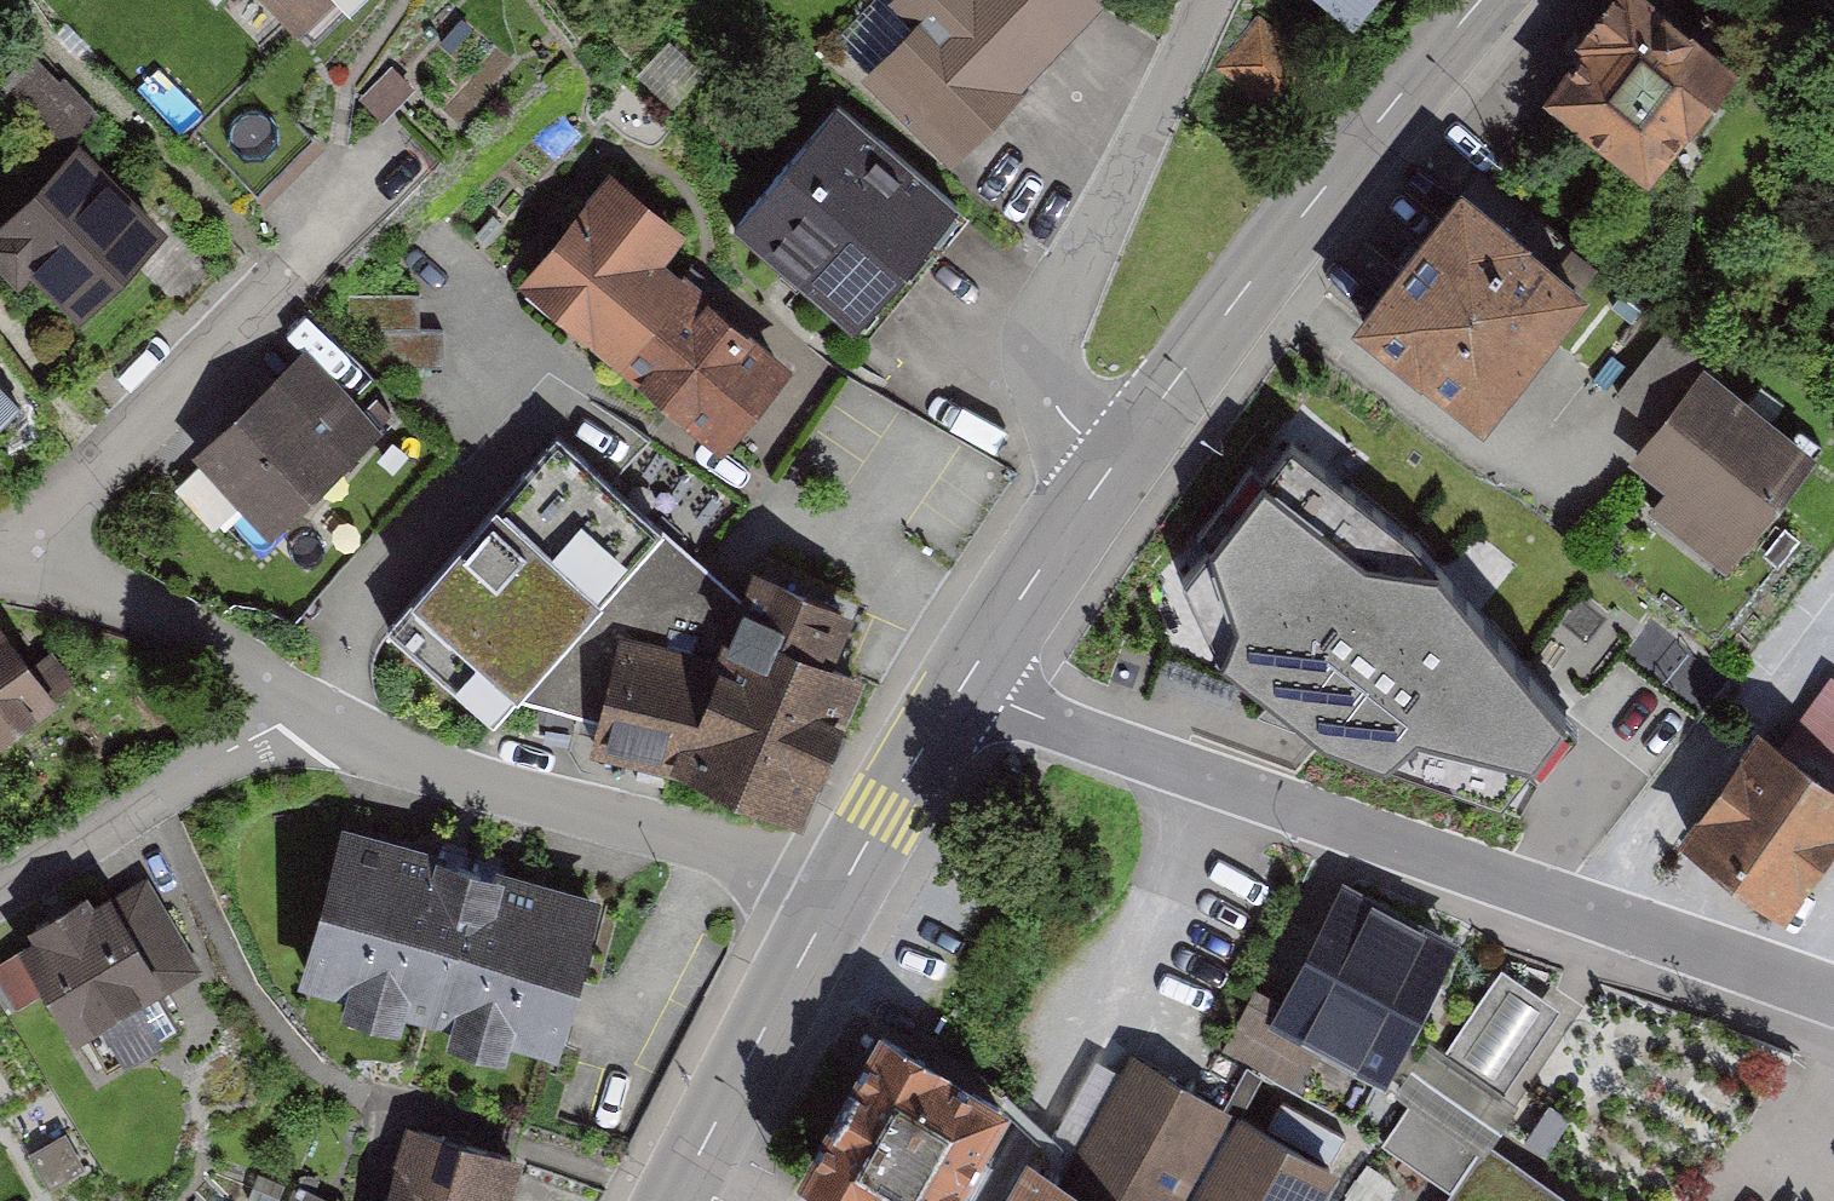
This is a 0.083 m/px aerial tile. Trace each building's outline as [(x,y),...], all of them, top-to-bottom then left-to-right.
[(300,20),(321,0),(280,0),(300,20)] [(859,70),(947,157),(1098,5),(1093,0),(891,0),(910,19),(859,70)] [(1376,0),(1333,0),(1359,21),(1376,0)] [(1552,96),(1647,167),(1717,73),(1623,3),(1552,96)] [(837,94),(735,219),(854,315),(955,191),(837,94)] [(0,224),(0,269),(11,280),(24,268),(74,318),(164,231),(80,146),(0,224)] [(1591,261),(1461,161),(1352,303),(1482,403),(1591,261)] [(605,172),(513,280),(717,452),(786,371),(658,264),(682,236),(605,172)] [(244,497),(270,524),(379,419),(302,340),(193,445),(204,456),(244,497)] [(1817,441),(1704,356),(1629,455),(1667,483),(1648,507),(1724,564),(1817,441)] [(1426,513),(1291,410),(1185,547),(1220,621),(1327,704),(1502,764),(1564,680),(1426,513)] [(535,452),(386,629),(485,724),(507,696),(589,716),(583,752),(669,771),(796,820),(860,674),(840,666),(864,607),(745,564),(731,589),(651,519),(633,543),(535,452)] [(244,497),(204,456),(176,483),(216,524),(244,497)] [(58,693),(0,614),(0,736),(58,693)] [(1660,623),(1636,651),(1700,708),(1725,680),(1660,623)] [(1752,730),(1681,837),(1785,905),(1833,832),(1833,784),(1752,730)] [(556,1045),(601,888),(342,815),(298,972),(346,985),(342,999),(401,1016),(405,1002),(451,1015),(447,1029),(506,1046),(510,1032),(556,1045)] [(1279,996),(1254,984),(1228,1041),(1298,1074),(1311,1045),(1389,1081),(1457,936),(1334,879),(1279,996)] [(0,961),(0,985),(13,1008),(40,993),(69,1043),(168,987),(116,896),(0,961)] [(1497,969),(1443,1050),(1431,1042),(1395,1096),(1406,1104),(1380,1143),(1449,1189),(1441,1200),(1587,1200),(1480,1130),(1560,1010),(1497,969)] [(878,1200),(943,1200),(1011,1079),(881,1008),(798,1157),(878,1200)] [(1023,1150),(996,1200),(1305,1200),(1329,1157),(1132,1051),(1066,1173),(1023,1150)] [(383,1200),(506,1200),(521,1149),(407,1117),(383,1200)]
